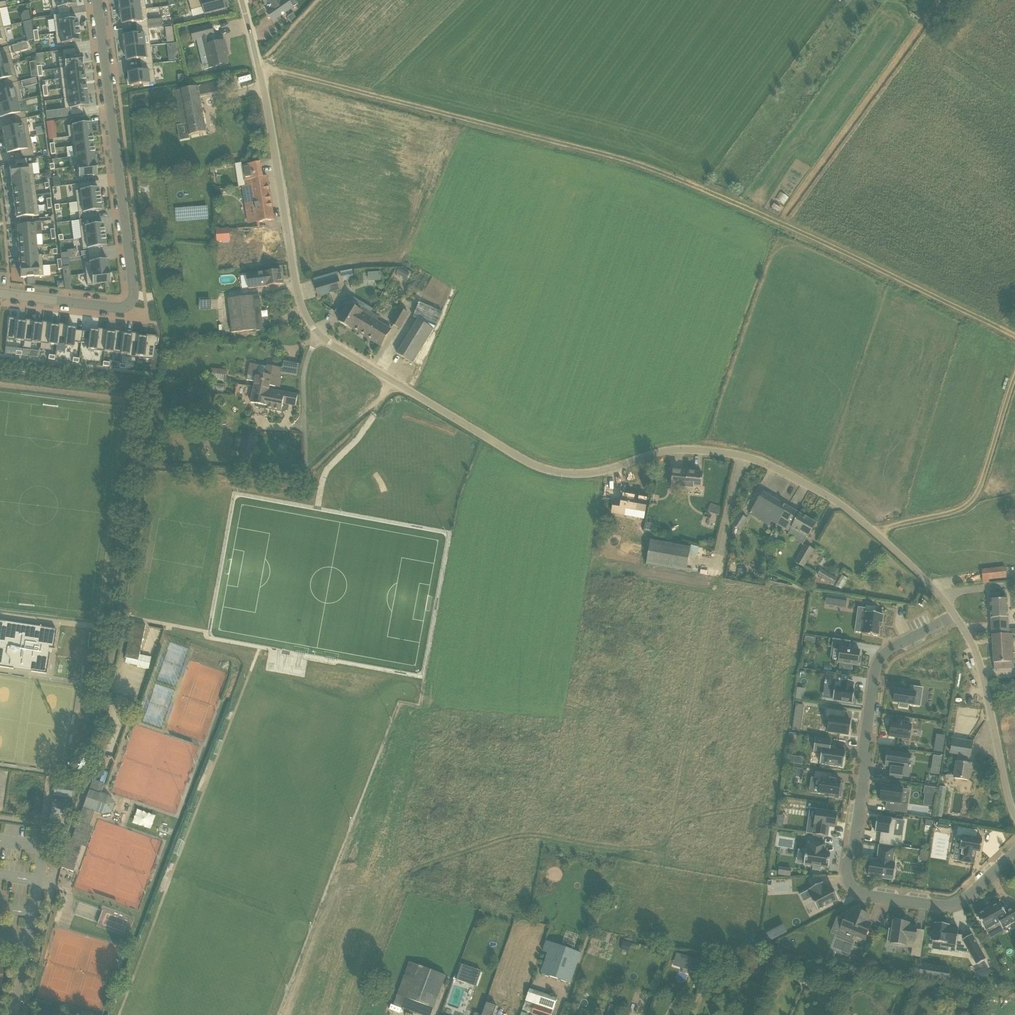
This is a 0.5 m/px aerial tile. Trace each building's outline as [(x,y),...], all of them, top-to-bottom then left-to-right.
[(52,9),(57,8),(58,15),(70,14),(69,7),(76,6),(76,5),(75,6),(74,0),(51,0),(52,9)] [(119,11),(119,12),(142,9),(141,0),(120,0),(120,5),(118,5),(119,11)] [(224,0),(189,0),(191,10),(203,7),(204,14),(227,8),(224,0)] [(266,5),(267,4),(272,11),(268,13),(273,21),(293,7),(288,0),(263,0),(266,5)] [(142,9),(119,12),(119,14),(120,19),(122,19),(123,24),(136,22),(137,29),(149,27),(148,21),(143,21),(142,9)] [(30,11),(21,12),(23,21),(31,19),(30,11)] [(58,15),(53,16),(55,33),(78,31),(77,20),(78,20),(77,19),(71,20),(70,14),(58,15)] [(212,25),(191,30),(194,40),(214,35),(212,25)] [(123,42),(123,48),(124,48),(124,49),(146,46),(145,34),(150,34),(149,27),(137,29),(138,35),(124,37),(125,42),(123,42)] [(33,31),(25,32),(27,41),(34,39),(34,36),(33,31)] [(78,31),(55,33),(57,45),(80,42),(80,41),(78,31)] [(15,52),(29,48),(27,41),(13,45),(15,52)] [(213,67),(228,63),(226,55),(228,55),(225,41),(207,45),(213,67)] [(169,60),(179,59),(179,42),(168,43),(169,60)] [(141,59),(141,65),(153,64),(153,57),(148,58),(146,46),(124,49),(124,56),(127,56),(127,61),(141,59)] [(13,64),(8,47),(0,49),(0,68),(13,64)] [(63,57),(58,58),(60,68),(83,66),(82,55),(76,55),(75,49),(62,51),(63,57)] [(0,68),(0,80),(4,79),(6,85),(18,82),(13,64),(0,68)] [(150,86),(150,83),(151,83),(150,71),(154,70),(153,64),(141,65),(142,72),(129,73),(129,79),(127,79),(128,85),(130,85),(130,86),(144,84),(144,86),(150,86)] [(83,66),(60,68),(61,79),(84,76),(83,66)] [(84,76),(61,79),(62,89),(85,86),(84,76)] [(22,100),(18,82),(6,85),(7,91),(0,93),(0,105),(22,100)] [(174,91),(181,126),(186,125),(188,136),(207,132),(200,95),(214,93),(212,84),(198,87),(197,87),(174,91)] [(85,86),(62,89),(63,99),(87,96),(85,86)] [(87,96),(63,99),(64,109),(69,108),(70,116),(83,114),(82,107),(89,106),(88,105),(87,96)] [(135,101),(137,113),(149,111),(147,98),(135,101)] [(0,105),(0,118),(13,115),(14,121),(26,118),(25,112),(20,113),(17,102),(22,101),(22,100),(0,105)] [(3,135),(1,135),(3,142),(30,136),(26,118),(14,121),(16,127),(2,129),(3,135)] [(90,123),(67,126),(68,137),(71,137),(91,134),(90,124),(91,124),(90,123)] [(91,134),(71,137),(72,147),(93,144),(91,134)] [(30,136),(3,142),(4,148),(6,148),(7,153),(20,151),(21,157),(33,155),(30,136)] [(93,144),(72,147),(73,156),(76,156),(94,154),(93,144)] [(94,154),(76,156),(77,166),(95,164),(94,154)] [(15,166),(9,167),(11,177),(33,174),(32,164),(27,165),(26,159),(14,160),(15,166)] [(261,163),(242,166),(245,185),(252,184),(253,187),(268,185),(267,177),(263,177),(261,163)] [(95,164),(77,166),(79,177),(96,175),(97,175),(95,164)] [(33,174),(11,177),(12,188),(34,185),(33,174)] [(80,190),(75,191),(77,202),(100,199),(99,189),(99,188),(93,189),(92,182),(79,184),(80,190)] [(255,207),(257,221),(274,219),(268,185),(253,187),(252,184),(245,185),(242,186),(245,208),(255,207)] [(34,185),(12,188),(13,198),(36,195),(34,185)] [(36,195),(13,198),(15,208),(37,205),(36,195)] [(100,199),(77,202),(78,214),(79,220),(95,218),(94,212),(102,211),(102,210),(101,210),(100,199)] [(37,205),(15,208),(16,219),(38,216),(37,205)] [(95,218),(79,220),(80,227),(81,238),(104,235),(103,225),(103,224),(96,225),(95,218)] [(34,225),(17,226),(18,237),(36,235),(42,235),(41,222),(34,222),(34,225)] [(228,242),(247,239),(246,230),(226,233),(228,242)] [(36,235),(18,237),(18,247),(36,245),(36,235)] [(104,235),(81,238),(81,239),(83,249),(87,249),(88,255),(101,254),(100,247),(106,246),(104,236),(104,235)] [(252,253),(253,260),(269,258),(268,256),(275,255),(273,245),(267,246),(265,235),(249,238),(250,243),(248,243),(250,254),(252,253)] [(36,245),(18,247),(19,257),(37,256),(37,255),(36,245)] [(233,248),(222,249),(223,265),(235,264),(233,248)] [(89,262),(84,263),(86,274),(109,271),(107,261),(108,260),(102,261),(101,254),(88,255),(89,262)] [(37,256),(19,257),(20,267),(42,265),(42,255),(37,255),(37,256)] [(42,265),(20,267),(21,278),(43,276),(42,266),(42,265)] [(69,266),(62,267),(62,269),(63,277),(70,276),(69,266)] [(396,274),(401,277),(404,271),(399,268),(396,274)] [(175,279),(175,269),(164,269),(165,280),(175,279)] [(281,270),(247,275),(247,277),(248,287),(249,288),(257,287),(283,284),(281,270)] [(109,271),(86,274),(87,285),(109,282),(110,283),(109,271)] [(369,281),(383,280),(382,271),(369,272),(369,281)] [(341,289),(338,278),(315,284),(318,296),(341,289)] [(228,299),(229,310),(261,306),(260,295),(228,299)] [(418,320),(397,354),(413,363),(434,329),(442,312),(419,302),(413,316),(418,320)] [(352,328),(359,333),(371,313),(363,308),(361,312),(349,304),(339,321),(352,329),(352,328)] [(261,306),(229,310),(232,333),(257,330),(257,331),(264,330),(261,306)] [(399,307),(390,323),(400,329),(409,313),(399,307)] [(381,346),(391,329),(377,321),(379,317),(371,313),(359,333),(381,346)] [(9,318),(6,339),(23,341),(25,323),(18,322),(19,319),(9,318)] [(25,323),(23,341),(40,343),(42,325),(41,325),(35,324),(35,321),(25,320),(25,323)] [(42,325),(40,343),(41,343),(50,345),(56,345),(58,327),(52,326),(52,323),(42,322),(41,325),(42,325)] [(58,327),(56,345),(66,346),(73,347),(74,343),(81,343),(81,340),(82,332),(75,331),(75,329),(68,328),(69,325),(58,324),(58,327)] [(82,332),(81,340),(88,340),(87,349),(105,351),(107,333),(107,330),(97,329),(97,331),(96,331),(90,331),(89,332),(82,332)] [(107,333),(105,351),(121,353),(123,335),(124,335),(124,332),(114,331),(114,333),(107,333)] [(121,353),(120,355),(137,357),(140,337),(141,337),(141,334),(131,333),(130,336),(124,335),(123,335),(121,353)] [(140,337),(137,357),(152,359),(154,360),(156,350),(156,345),(158,345),(159,338),(157,337),(157,336),(147,335),(147,338),(141,337),(140,337)] [(247,380),(255,382),(254,387),(269,389),(270,385),(275,386),(280,387),(280,385),(281,378),(282,378),(282,377),(281,377),(282,374),(297,376),(299,363),(284,361),(283,368),(271,366),(267,365),(267,367),(250,364),(247,380)] [(228,380),(228,369),(216,369),(216,379),(228,380)] [(298,395),(269,389),(254,387),(252,397),(283,404),(296,406),(298,395)] [(256,407),(281,412),(283,404),(252,397),(251,402),(257,404),(256,407)] [(224,425),(222,415),(213,416),(214,426),(224,425)] [(243,439),(240,451),(243,452),(242,458),(250,460),(251,454),(252,454),(255,441),(243,439)] [(673,470),(671,488),(689,490),(689,487),(700,488),(702,473),(688,472),(673,470)] [(763,492),(750,514),(769,525),(772,521),(777,524),(787,506),(781,503),(763,492)] [(614,501),(612,513),(624,515),(626,509),(645,512),(648,497),(623,493),(621,503),(614,501)] [(722,507),(711,503),(708,512),(719,516),(722,507)] [(814,522),(787,506),(777,524),(790,531),(792,527),(807,537),(816,523),(815,523),(814,522)] [(740,515),(733,526),(741,530),(748,519),(740,515)] [(650,540),(646,565),(686,572),(690,547),(650,540)] [(815,549),(805,543),(795,561),(804,566),(815,549)] [(628,556),(630,547),(622,546),(620,554),(628,556)] [(1006,566),(981,568),(983,583),(989,582),(989,580),(1007,578),(1006,566)] [(832,575),(821,568),(817,575),(834,584),(838,577),(833,574),(832,575)] [(992,635),(1008,634),(1007,598),(1001,599),(1000,593),(990,593),(990,599),(992,635)] [(846,605),(847,597),(831,595),(829,605),(839,607),(840,604),(846,605)] [(928,602),(923,599),(919,605),(923,608),(928,602)] [(863,634),(879,636),(880,627),(882,627),(883,623),(882,623),(883,614),(875,613),(876,607),(866,606),(864,627),(863,634)] [(13,669),(14,665),(32,668),(31,671),(46,674),(50,649),(55,650),(55,649),(53,649),(56,629),(41,627),(41,630),(5,625),(5,622),(0,621),(0,667),(13,669)] [(128,644),(125,658),(127,658),(126,663),(137,665),(137,667),(149,669),(151,657),(140,655),(146,626),(133,623),(128,644)] [(994,669),(1014,668),(1012,634),(1008,634),(992,635),(992,636),(994,662),(993,662),(993,663),(994,663),(994,669)] [(838,662),(858,665),(858,664),(860,663),(861,657),(859,656),(860,651),(848,649),(849,642),(850,642),(850,641),(833,639),(834,639),(832,647),(840,648),(838,662)] [(837,674),(833,700),(853,703),(854,690),(852,690),(854,682),(850,682),(850,676),(837,674)] [(906,708),(907,708),(908,704),(920,706),(923,688),(911,686),(910,692),(896,690),(894,702),(900,703),(899,707),(906,708)] [(803,700),(805,689),(797,687),(795,699),(803,700)] [(804,705),(796,704),(792,730),(800,731),(804,705)] [(828,732),(848,735),(850,720),(844,719),(845,712),(827,709),(826,717),(829,718),(828,732)] [(912,724),(912,725),(911,725),(905,724),(905,722),(899,721),(899,723),(892,722),(892,721),(891,721),(889,737),(889,736),(909,739),(909,740),(912,724)] [(957,761),(954,778),(968,780),(971,764),(967,764),(969,756),(970,756),(973,742),(966,741),(953,739),(951,753),(955,753),(958,754),(957,761)] [(820,764),(843,767),(846,751),(822,747),(820,764)] [(891,767),(889,777),(902,779),(903,773),(900,772),(901,767),(910,768),(911,764),(910,764),(911,756),(887,752),(885,766),(891,767)] [(935,774),(939,775),(942,757),(933,755),(932,766),(936,767),(935,774)] [(802,776),(803,768),(792,767),(791,774),(802,776)] [(830,779),(831,774),(815,772),(814,779),(820,779),(818,794),(826,795),(825,797),(839,799),(839,797),(841,797),(842,790),(840,789),(841,782),(835,781),(835,780),(830,779)] [(92,780),(77,823),(72,837),(62,867),(72,871),(73,871),(75,864),(74,864),(88,825),(89,825),(94,812),(100,814),(101,815),(103,814),(111,813),(115,803),(108,795),(100,792),(103,783),(102,783),(92,780)] [(74,786),(55,783),(50,814),(69,817),(74,786)] [(906,812),(907,804),(900,803),(903,788),(882,785),(882,787),(881,790),(881,792),(879,791),(878,798),(880,798),(880,801),(887,802),(886,809),(906,812)] [(935,795),(936,788),(925,786),(924,793),(935,795)] [(139,809),(134,822),(154,829),(159,815),(139,809)] [(837,813),(817,810),(813,834),(828,836),(829,827),(834,827),(837,813)] [(875,819),(874,826),(876,826),(875,832),(881,832),(879,844),(901,847),(903,836),(894,835),(897,820),(877,817),(877,819),(875,819)] [(976,838),(977,831),(958,828),(957,836),(962,837),(960,849),(962,850),(960,861),(974,864),(976,850),(980,851),(982,839),(976,838)] [(813,866),(813,870),(820,871),(821,867),(828,868),(831,853),(821,852),(823,844),(809,842),(808,850),(806,850),(804,865),(813,866)] [(871,860),(869,876),(892,880),(894,863),(892,863),(894,848),(880,846),(877,861),(871,860)] [(781,867),(780,874),(792,876),(793,868),(781,867)] [(812,896),(819,908),(839,897),(832,884),(827,887),(823,880),(810,887),(814,894),(812,895),(812,896)] [(976,915),(985,930),(999,922),(1002,928),(1014,921),(1014,910),(1013,907),(1004,912),(999,902),(976,915)] [(595,916),(593,923),(597,924),(601,911),(595,909),(593,915),(595,916)] [(857,909),(856,910),(854,909),(851,916),(847,914),(840,929),(865,939),(871,924),(866,922),(869,915),(863,913),(864,911),(857,909)] [(909,923),(907,923),(902,922),(903,920),(895,919),(895,921),(893,921),(892,930),(890,929),(888,940),(897,941),(897,944),(913,947),(912,955),(920,956),(922,942),(915,941),(917,926),(909,925),(909,923)] [(973,934),(966,937),(964,934),(960,933),(961,928),(951,926),(952,924),(951,924),(951,925),(947,924),(947,923),(938,922),(936,931),(934,931),(933,938),(935,938),(935,940),(943,941),(942,946),(950,947),(950,950),(957,951),(957,950),(967,951),(972,952),(975,957),(984,953),(973,934)] [(770,941),(781,935),(777,926),(766,932),(770,941)] [(571,983),(574,973),(581,953),(572,950),(563,947),(546,941),(542,951),(548,953),(541,972),(571,983)] [(629,952),(631,944),(623,941),(621,949),(629,952)] [(850,953),(860,957),(864,948),(854,944),(850,953)] [(701,960),(677,953),(673,965),(697,972),(701,960)] [(865,967),(869,960),(862,956),(858,963),(865,967)] [(755,958),(750,972),(757,974),(762,961),(755,958)] [(410,961),(394,1002),(402,1005),(405,997),(433,1009),(446,975),(411,962),(410,961)] [(950,968),(921,963),(918,977),(948,982),(950,968)] [(462,964),(459,980),(479,985),(482,969),(462,964)] [(987,967),(976,972),(980,979),(991,974),(987,967)] [(810,985),(813,978),(802,973),(799,980),(810,985)] [(535,1005),(534,1006),(552,1012),(557,998),(548,995),(545,994),(541,1006),(535,1004),(535,1005)] [(504,1000),(502,1007),(517,1011),(518,1004),(504,1000)] [(482,1014),(493,1014),(497,1006),(487,1002),(482,1014)] [(552,1012),(534,1006),(535,1005),(525,1002),(522,1010),(538,1014),(551,1014),(552,1012)]
